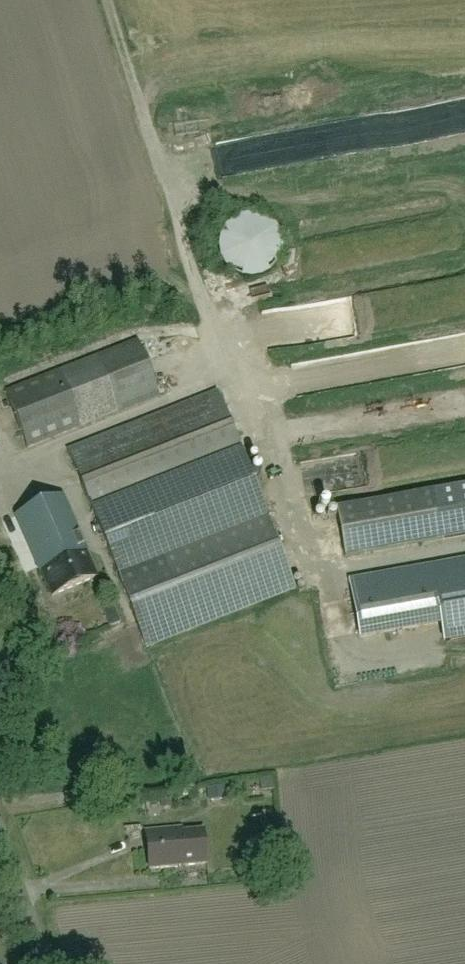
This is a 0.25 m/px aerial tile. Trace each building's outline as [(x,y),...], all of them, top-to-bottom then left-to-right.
[(237,127),(218,128),(219,138),(238,137),(237,127)] [(250,214),(244,215),(236,219),(229,226),(226,229),(222,239),(221,245),(223,256),(225,261),(228,266),(236,273),(240,276),(246,278),(254,279),(261,278),(267,277),(275,272),(281,266),(283,261),(285,257),(287,250),(287,243),(285,237),(283,231),(279,225),(274,221),(270,218),(264,215),(257,214),(250,214)] [(28,448),(160,397),(138,340),(6,392),(28,448)] [(217,392),(68,451),(147,648),(295,589),(217,392)] [(337,509),(346,557),(464,536),(464,486),(337,509)] [(52,598),(97,578),(86,553),(88,552),(64,497),(16,517),(40,573),(41,572),(52,598)] [(350,580),(360,637),(441,623),(444,641),(464,637),(464,560),(350,580)] [(150,871),(208,866),(205,830),(183,832),(183,830),(147,833),(150,871)]
